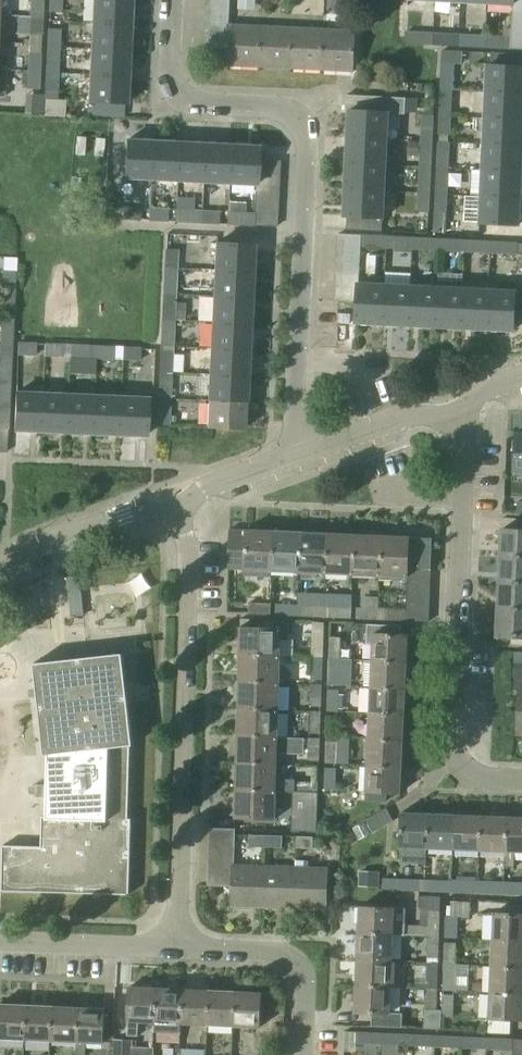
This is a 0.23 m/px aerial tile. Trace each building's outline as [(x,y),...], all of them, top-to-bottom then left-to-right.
[(29,20),(41,20),(42,0),(30,0),(29,20)] [(47,12),(59,13),(60,0),(48,0),(47,12)] [(127,26),(128,0),(92,0),(91,24),(127,26)] [(205,9),(227,10),(227,0),(205,0),(205,9)] [(255,12),(255,0),(238,0),(237,11),(255,12)] [(511,5),(511,10),(521,11),(521,0),(511,0),(511,5)] [(521,24),(521,11),(511,10),(510,23),(521,24)] [(41,20),(29,20),(28,35),(41,36),(41,20)] [(204,35),(225,36),(226,23),(204,22),(204,35)] [(509,36),(521,37),(521,24),(510,23),(509,36)] [(127,26),(91,24),(89,48),(126,50),(127,26)] [(227,66),(259,68),(261,27),(229,26),(227,66)] [(259,68),(291,69),(293,29),(261,27),(259,68)] [(46,29),(46,46),(58,46),(58,30),(46,29)] [(291,69),(323,71),(325,30),(293,29),(291,69)] [(325,30),(323,71),(351,72),(353,32),(325,30)] [(405,43),(424,45),(425,33),(406,32),(405,43)] [(431,45),(450,46),(451,34),(432,33),(431,45)] [(458,46),(477,47),(477,35),(458,34),(458,46)] [(225,36),(204,35),(203,48),(225,49),(225,36)] [(484,47),(503,48),(504,37),(485,35),(484,47)] [(509,36),(508,49),(521,50),(521,37),(509,36)] [(58,46),(46,46),(45,65),(57,66),(58,46)] [(88,77),(124,79),(126,50),(89,48),(88,77)] [(27,53),(26,73),(39,74),(40,53),(27,53)] [(453,65),(441,64),(441,82),(452,82),(453,65)] [(485,92),(521,94),(521,67),(486,66),(485,92)] [(39,74),(26,73),(25,89),(38,89),(39,74)] [(88,104),(122,106),(123,106),(124,79),(88,77),(86,104),(88,104)] [(44,82),(43,100),(55,101),(56,83),(44,82)] [(451,109),(452,90),(440,90),(439,108),(451,109)] [(485,92),(484,118),(521,120),(521,94),(485,92)] [(346,139),(385,141),(386,112),(403,113),(404,98),(350,95),(350,96),(345,95),(344,111),(347,111),(346,139)] [(122,106),(88,104),(87,117),(111,118),(111,119),(121,119),(122,106)] [(421,134),(432,134),(433,115),(422,115),(421,134)] [(450,135),(450,117),(439,116),(438,135),(450,135)] [(521,120),(484,118),(482,145),(521,147),(521,120)] [(345,165),(384,167),(385,141),(346,139),(345,165)] [(419,160),(431,161),(432,142),(420,141),(419,160)] [(122,179),(148,181),(150,144),(123,143),(122,179)] [(448,162),(449,143),(438,143),(437,161),(448,162)] [(148,181),(175,182),(176,145),(150,144),(148,181)] [(175,182),(203,183),(205,147),(176,145),(175,182)] [(519,173),(521,147),(482,145),(481,171),(519,173)] [(205,147),(203,183),(228,185),(230,148),(205,147)] [(254,186),(254,175),(255,162),(256,149),(230,148),(228,185),(254,186)] [(254,175),(276,177),(277,163),(255,162),(254,175)] [(343,191),(382,193),(384,167),(345,165),(343,191)] [(418,186),(430,186),(431,167),(419,167),(418,186)] [(447,188),(448,170),(436,169),(436,188),(447,188)] [(518,200),(519,173),(481,171),(480,198),(518,200)] [(253,189),(276,190),(276,177),(254,175),(254,186),(253,189)] [(253,202),(275,203),(276,190),(253,189),(253,202)] [(461,191),(463,214),(472,213),(471,190),(461,191)] [(343,191),(342,215),(347,216),(346,230),(380,231),(382,193),(343,191)] [(417,212),(428,213),(429,194),(418,193),(417,212)] [(446,215),(447,196),(435,196),(434,214),(446,215)] [(518,200),(480,198),(479,224),(517,226),(518,200)] [(252,215),(274,216),(275,203),(253,202),(252,215)] [(121,220),(139,221),(139,208),(121,208),(121,220)] [(148,221),(166,222),(166,210),(148,209),(148,221)] [(174,222),(192,223),(192,211),(174,210),(174,222)] [(200,224),(218,224),(219,212),(201,211),(200,224)] [(225,225),(243,225),(244,213),(226,212),(225,225)] [(252,215),(252,226),(274,227),(274,216),(252,215)] [(336,248),(358,249),(359,236),(336,235),(336,248)] [(367,235),(367,247),(386,248),(387,236),(367,235)] [(393,237),(392,249),(412,250),(413,238),(393,237)] [(420,238),(419,250),(438,251),(439,239),(420,238)] [(200,239),(199,263),(209,263),(209,239),(200,239)] [(445,239),(445,251),(464,252),(465,241),(445,239)] [(471,253),(491,254),(492,242),(472,241),(471,253)] [(518,254),(520,254),(520,256),(521,256),(521,246),(518,246),(518,243),(499,242),(498,254),(518,255),(518,254)] [(212,273),(250,275),(251,246),(214,244),(212,273)] [(335,261),(357,262),(358,249),(336,248),(335,261)] [(165,249),(164,267),(176,268),(177,250),(165,249)] [(334,274),(357,275),(357,262),(335,261),(334,274)] [(1,289),(14,289),(14,271),(2,271),(1,289)] [(211,299),(248,301),(250,275),(212,273),(211,299)] [(334,274),(334,287),(356,288),(356,284),(357,275),(334,274)] [(163,275),(162,294),(174,294),(175,276),(163,275)] [(356,288),(355,301),(354,323),(383,324),(385,286),(356,284),(356,288)] [(411,287),(385,286),(383,324),(409,325),(411,287)] [(333,300),(355,301),(356,288),(334,287),(333,300)] [(411,287),(409,325),(434,327),(436,288),(411,287)] [(434,327),(461,328),(463,290),(436,288),(434,327)] [(463,290),(461,328),(486,329),(488,291),(463,290)] [(488,291),(486,329),(512,331),(514,292),(488,291)] [(210,323),(247,325),(248,301),(211,299),(210,323)] [(162,300),(161,321),(173,322),(174,301),(162,300)] [(12,326),(13,311),(1,311),(0,322),(0,325),(12,326)] [(204,340),(204,317),(194,317),(193,340),(204,340)] [(209,349),(246,351),(247,325),(210,323),(209,349)] [(0,325),(0,342),(11,343),(12,326),(0,325)] [(160,346),(172,346),(173,328),(161,327),(160,346)] [(16,355),(35,355),(35,343),(17,342),(16,355)] [(43,356),(61,357),(62,344),(43,343),(43,356)] [(69,357),(87,358),(88,345),(70,345),(69,357)] [(95,358),(113,359),(114,347),(96,346),(95,358)] [(121,359),(139,360),(140,348),(122,347),(121,359)] [(207,375),(245,377),(246,351),(209,349),(207,375)] [(159,354),(158,372),(170,373),(171,354),(159,354)] [(10,376),(11,359),(0,358),(0,376),(10,376)] [(245,377),(207,375),(206,401),(243,403),(245,377)] [(0,376),(0,395),(9,395),(10,376),(0,376)] [(158,379),(157,398),(169,399),(170,380),(158,379)] [(12,431),(39,433),(41,395),(14,394),(12,431)] [(41,395),(39,433),(65,434),(67,396),(41,395)] [(67,396),(65,434),(91,435),(93,398),(67,396)] [(190,397),(190,419),(201,419),(202,398),(190,397)] [(119,399),(93,398),(91,435),(117,436),(119,399)] [(119,399),(117,436),(144,438),(146,400),(119,399)] [(243,403),(206,401),(205,428),(242,430),(243,403)] [(155,426),(168,427),(169,407),(156,406),(155,426)] [(521,476),(521,435),(515,434),(512,475),(521,476)] [(228,572),(270,574),(272,533),(229,531),(228,572)] [(521,559),(521,533),(500,532),(499,558),(521,559)] [(272,533),(270,574),(297,575),(298,534),(272,533)] [(298,534),(297,575),(324,576),(325,535),(298,534)] [(325,535),(324,576),(351,577),(353,536),(325,535)] [(380,537),(353,536),(351,577),(378,578),(380,537)] [(407,539),(380,537),(378,578),(405,580),(406,560),(407,539)] [(407,539),(406,560),(430,561),(431,540),(407,539)] [(497,584),(521,585),(521,559),(499,558),(497,584)] [(406,560),(405,580),(405,581),(429,582),(430,561),(406,560)] [(79,577),(66,578),(70,617),(83,616),(79,577)] [(405,581),(404,602),(428,603),(429,582),(405,581)] [(497,584),(496,611),(521,613),(521,585),(497,584)] [(404,602),(404,609),(404,621),(427,622),(428,603),(404,602)] [(248,615),(271,616),(271,604),(249,603),(248,615)] [(275,616),(297,617),(298,605),(276,604),(275,616)] [(302,617),(324,618),(325,606),(302,605),(302,617)] [(329,618),(351,619),(352,607),(329,606),(329,618)] [(356,619),(378,620),(379,608),(356,607),(356,619)] [(383,620),(404,621),(404,609),(383,609),(383,620)] [(496,611),(494,638),(521,639),(521,613),(496,611)] [(238,658),(277,659),(278,641),(288,641),(289,622),(275,621),(275,632),(239,631),(238,658)] [(370,664),(404,665),(405,637),(398,637),(399,629),(366,628),(365,647),(371,647),(370,664)] [(312,653),(323,653),(324,631),(313,631),(312,653)] [(329,638),(328,659),(340,660),(341,638),(329,638)] [(35,785),(35,798),(45,798),(45,817),(41,817),(40,847),(2,846),(1,891),(128,895),(130,819),(128,819),(130,746),(132,746),(122,654),(33,664),(43,756),(47,755),(46,786),(35,785)] [(237,685),(276,686),(277,659),(238,658),(237,685)] [(311,680),(322,680),(323,658),(311,658),(311,680)] [(513,680),(521,681),(521,662),(512,662),(512,680),(513,680)] [(328,664),(327,685),(339,686),(340,664),(328,664)] [(370,664),(369,689),(403,690),(404,665),(370,664)] [(521,736),(521,681),(513,680),(512,694),(516,694),(514,736),(521,736)] [(310,707),(321,707),(322,685),(310,684),(310,707)] [(236,712),(275,713),(276,686),(237,685),(236,712)] [(368,715),(401,717),(403,690),(369,689),(368,715)] [(327,690),(326,711),(338,712),(339,690),(327,690)] [(308,734),(320,734),(321,712),(309,711),(308,734)] [(236,712),(235,738),(275,739),(275,713),(236,712)] [(368,715),(367,741),(400,743),(401,717),(368,715)] [(326,716),(326,737),(337,738),(338,716),(326,716)] [(275,739),(235,738),(234,765),(274,767),(275,739)] [(307,761),(319,761),(320,739),(308,738),(307,761)] [(367,741),(366,767),(399,768),(400,743),(367,741)] [(325,742),(325,763),(337,764),(337,742),(325,742)] [(234,793),(273,794),(273,792),(294,792),(295,780),(273,779),(274,767),(234,765),(234,793)] [(399,768),(366,767),(365,792),(364,794),(367,794),(398,795),(399,768)] [(324,790),(336,790),(336,768),(324,768),(324,790)] [(295,792),(318,792),(318,782),(295,782),(295,792)] [(273,794),(234,793),(233,820),(272,821),(273,794)] [(291,831),(317,832),(318,794),(307,793),(306,818),(292,818),(291,831)] [(398,850),(425,851),(427,816),(399,815),(398,850)] [(425,851),(451,852),(452,817),(427,816),(425,851)] [(451,852),(477,853),(478,818),(452,817),(451,852)] [(478,818),(477,853),(503,854),(505,819),(478,818)] [(503,854),(503,868),(512,869),(513,854),(521,854),(521,819),(505,819),(503,854)] [(208,846),(232,847),(232,832),(208,831),(208,846)] [(249,847),(263,847),(264,836),(249,835),(249,847)] [(264,836),(263,847),(282,848),(282,836),(264,836)] [(296,848),(313,849),(313,837),(297,837),(296,848)] [(208,860),(232,861),(232,847),(208,846),(208,860)] [(207,875),(231,876),(231,868),(232,861),(208,860),(207,875)] [(293,870),(292,911),(322,912),(323,871),(308,870),(308,861),(296,860),(295,870),(293,870)] [(230,909),(261,910),(263,869),(231,868),(231,876),(231,890),(230,909)] [(263,869),(261,910),(292,911),(293,870),(263,869)] [(359,873),(358,887),(377,888),(378,874),(359,873)] [(231,876),(207,875),(207,889),(231,890),(231,876)] [(379,890),(420,892),(421,880),(380,878),(379,890)] [(425,892),(449,893),(450,881),(426,880),(425,892)] [(450,881),(449,893),(477,894),(478,882),(450,881)] [(482,894),(508,894),(508,883),(482,882),(482,894)] [(521,895),(521,883),(513,883),(513,895),(521,895)] [(465,910),(468,897),(444,893),(442,906),(465,910)] [(441,898),(429,897),(429,910),(440,911),(441,898)] [(428,937),(428,932),(428,927),(405,926),(405,909),(357,907),(356,934),(391,935),(416,936),(428,937)] [(440,911),(429,910),(428,910),(428,927),(428,932),(439,932),(440,911)] [(521,941),(521,917),(491,916),(490,940),(521,941)] [(445,938),(457,939),(457,917),(449,917),(446,917),(445,938)] [(355,960),(390,961),(391,935),(356,934),(355,960)] [(439,937),(428,937),(427,958),(438,958),(439,937)] [(521,967),(521,941),(490,940),(489,966),(521,967)] [(445,943),(444,964),(455,965),(456,943),(445,943)] [(355,960),(354,986),(389,987),(390,961),(355,960)] [(426,984),(438,985),(438,963),(426,962),(426,984)] [(521,995),(521,967),(489,966),(487,993),(521,995)] [(443,990),(454,991),(455,970),(444,969),(443,990)] [(389,987),(354,986),(353,1015),(370,1016),(370,1027),(401,1028),(401,1017),(388,1017),(389,987)] [(425,1010),(437,1010),(437,989),(426,988),(425,1010)] [(153,1025),(155,990),(129,989),(126,1038),(138,1038),(138,1024),(153,1025)] [(153,1025),(180,1026),(181,992),(155,990),(153,1025)] [(180,1026),(206,1027),(208,993),(181,992),(180,1026)] [(208,993),(206,1027),(232,1029),(233,994),(208,993)] [(521,1015),(521,995),(487,993),(486,1021),(521,1022),(521,1015)] [(233,994),(232,1029),(258,1030),(260,995),(233,994)] [(442,1016),(454,1017),(454,995),(443,995),(442,1016)] [(264,1013),(280,1014),(281,998),(264,997),(264,1013)] [(23,1041),(25,1007),(0,1006),(0,1040),(23,1041)] [(50,1008),(25,1007),(23,1041),(49,1042),(50,1008)] [(76,1009),(50,1008),(49,1042),(75,1044),(76,1009)] [(75,1044),(74,1054),(85,1054),(86,1044),(102,1045),(104,1011),(76,1009),(75,1044)] [(376,1045),(377,1034),(356,1033),(355,1044),(376,1045)] [(382,1035),(381,1045),(402,1046),(403,1036),(382,1035)] [(408,1036),(407,1046),(428,1047),(429,1037),(408,1036)] [(455,1038),(434,1037),(433,1047),(454,1048),(455,1038)] [(480,1050),(481,1039),(460,1038),(459,1049),(480,1050)] [(152,1049),(132,1049),(132,1040),(113,1039),(113,1054),(152,1054),(152,1049)] [(507,1041),(486,1040),(485,1050),(506,1051),(507,1041)] [(521,1054),(521,1041),(512,1041),(511,1051),(511,1054),(521,1054)]
